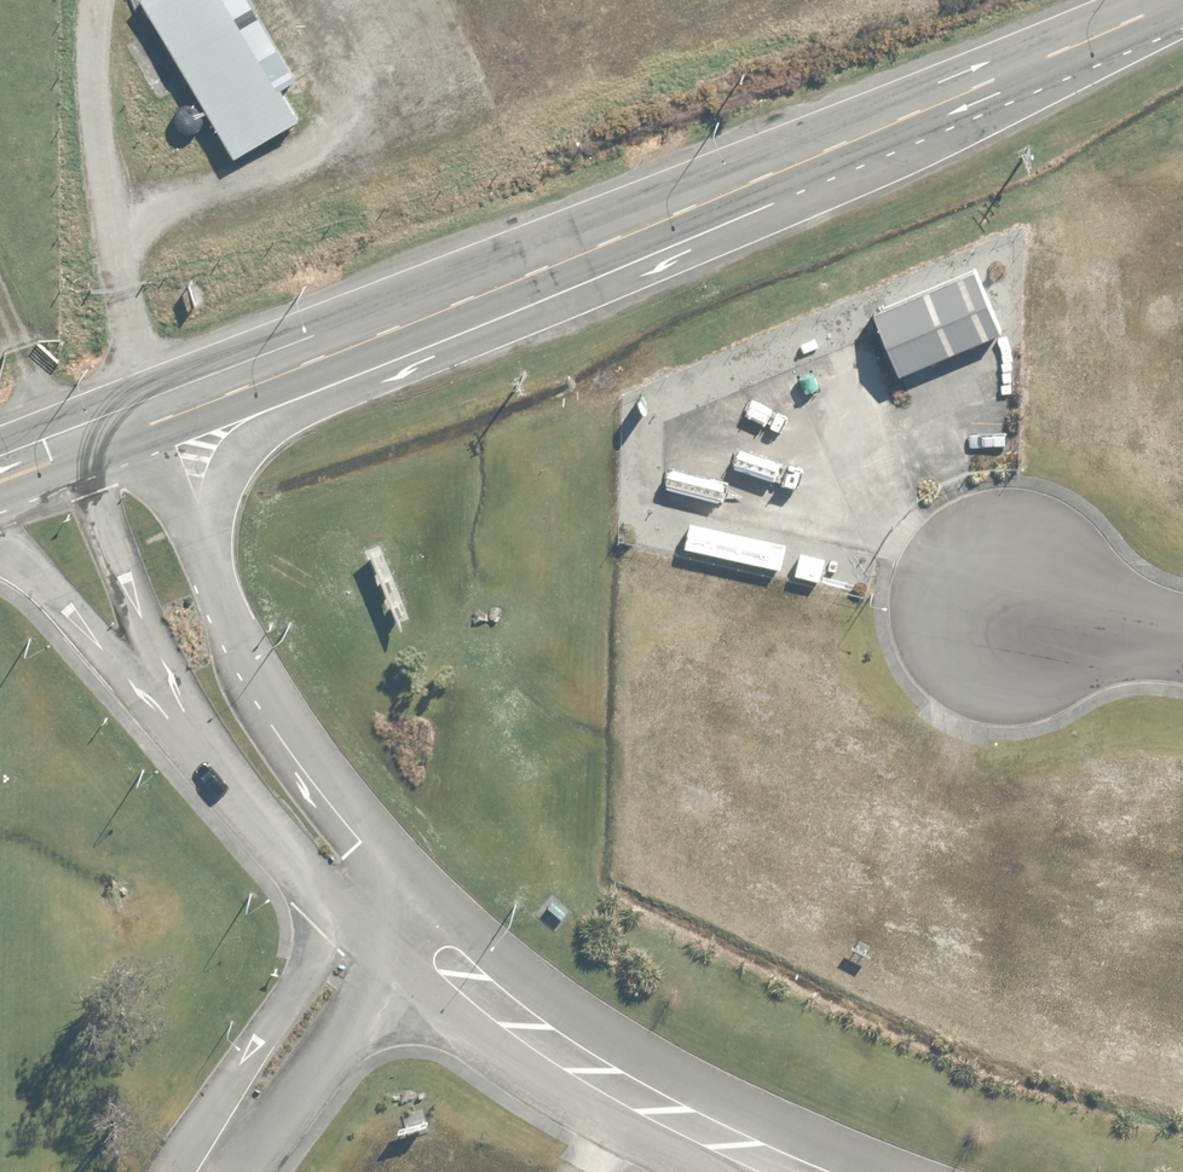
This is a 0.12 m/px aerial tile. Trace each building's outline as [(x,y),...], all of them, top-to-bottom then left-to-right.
[(233,155),(293,121),(225,0),(155,0),(147,4),(233,155)]
